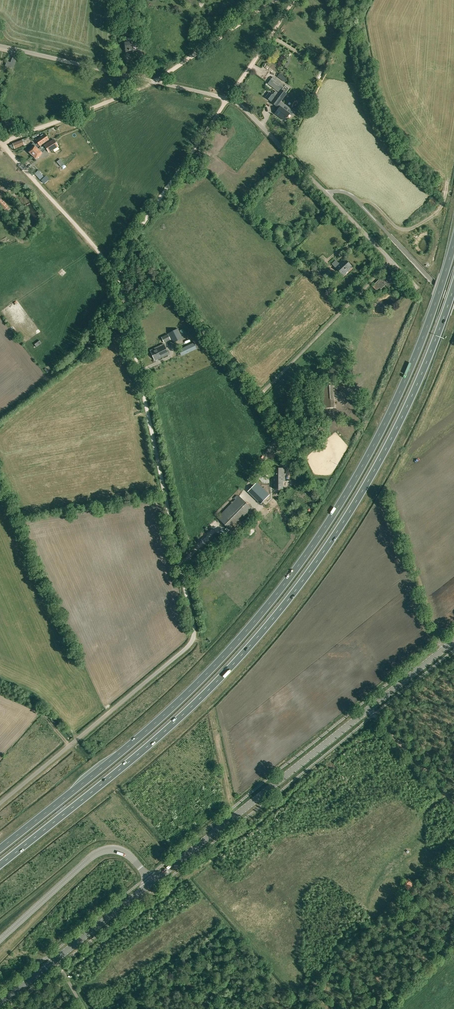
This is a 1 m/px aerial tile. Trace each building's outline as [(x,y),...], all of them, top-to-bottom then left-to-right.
[(129,17),(123,18),(124,25),(123,25),(124,34),(125,34),(125,36),(128,36),(128,33),(131,33),(130,24),(129,24),(129,17)] [(125,42),(126,54),(133,53),(131,38),(126,38),(127,42),(125,42)] [(270,91),(265,97),(271,102),(277,107),(277,106),(278,107),(279,106),(278,105),(279,103),(281,101),(287,94),(286,93),(289,88),(286,86),(285,86),(273,77),(268,84),(279,92),(278,93),(276,91),(273,94),(270,91)] [(279,108),(275,113),(285,121),(290,114),(290,113),(287,111),(290,107),(285,104),(281,101),(279,103),(278,105),(279,106),(278,107),(279,108)] [(6,117),(1,122),(8,129),(12,125),(9,122),(10,121),(6,117)] [(60,125),(53,128),(56,135),(61,133),(60,129),(62,129),(60,125)] [(29,151),(29,152),(33,155),(41,147),(40,145),(49,139),(45,134),(36,140),(38,143),(36,145),(29,151)] [(54,139),(45,145),(46,147),(47,149),(49,152),(53,150),(55,149),(58,147),(54,139)] [(13,143),(13,144),(14,148),(15,149),(25,145),(23,140),(13,143)] [(41,147),(33,155),(36,159),(42,153),(45,150),(44,150),(46,147),(45,145),(42,147),(41,147)] [(0,200),(0,206),(7,212),(11,208),(1,199),(0,200)] [(339,263),(336,261),(332,264),(343,275),(352,266),(344,258),(339,263)] [(311,270),(317,276),(323,272),(317,265),(313,269),(311,270)] [(322,274),(326,278),(332,273),(327,269),(322,274)] [(381,277),(372,286),(376,290),(380,288),(381,289),(383,287),(386,285),(389,288),(395,282),(394,281),(395,280),(393,277),(391,278),(389,275),(384,281),(381,277)] [(169,333),(173,343),(183,338),(178,328),(169,333)] [(161,337),(164,343),(171,340),(168,334),(161,337)] [(194,343),(182,349),(185,354),(197,349),(194,343)] [(155,360),(169,354),(164,344),(150,350),(155,360)] [(273,468),(273,483),(274,483),(274,489),(283,489),(283,481),(285,481),(285,478),(284,478),(284,468),(273,468)] [(261,503),(269,495),(257,483),(249,491),(261,503)] [(253,510),(239,496),(218,517),(232,531),(253,510)] [(409,878),(402,884),(408,890),(415,885),(409,878)]
